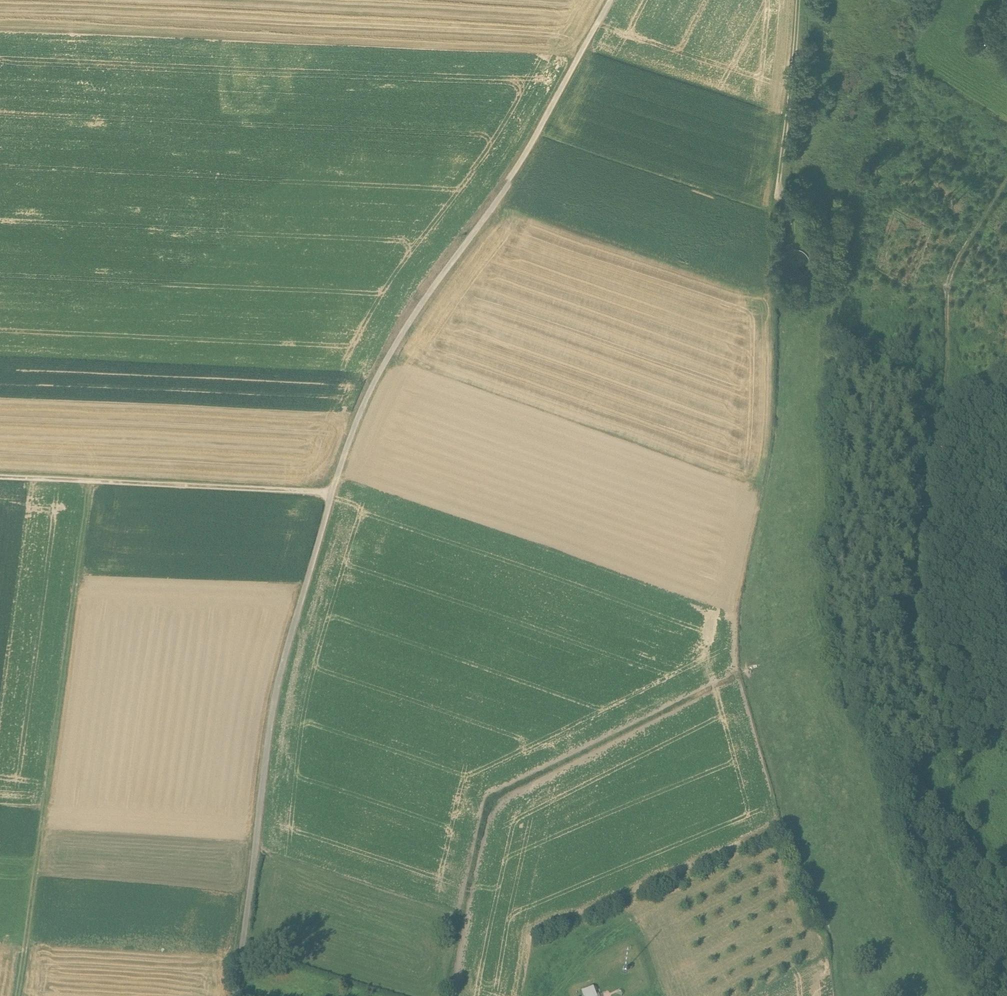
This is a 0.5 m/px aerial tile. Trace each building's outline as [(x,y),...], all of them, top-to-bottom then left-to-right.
[(786,222),(777,229),(781,234),(790,227),(786,222)]
